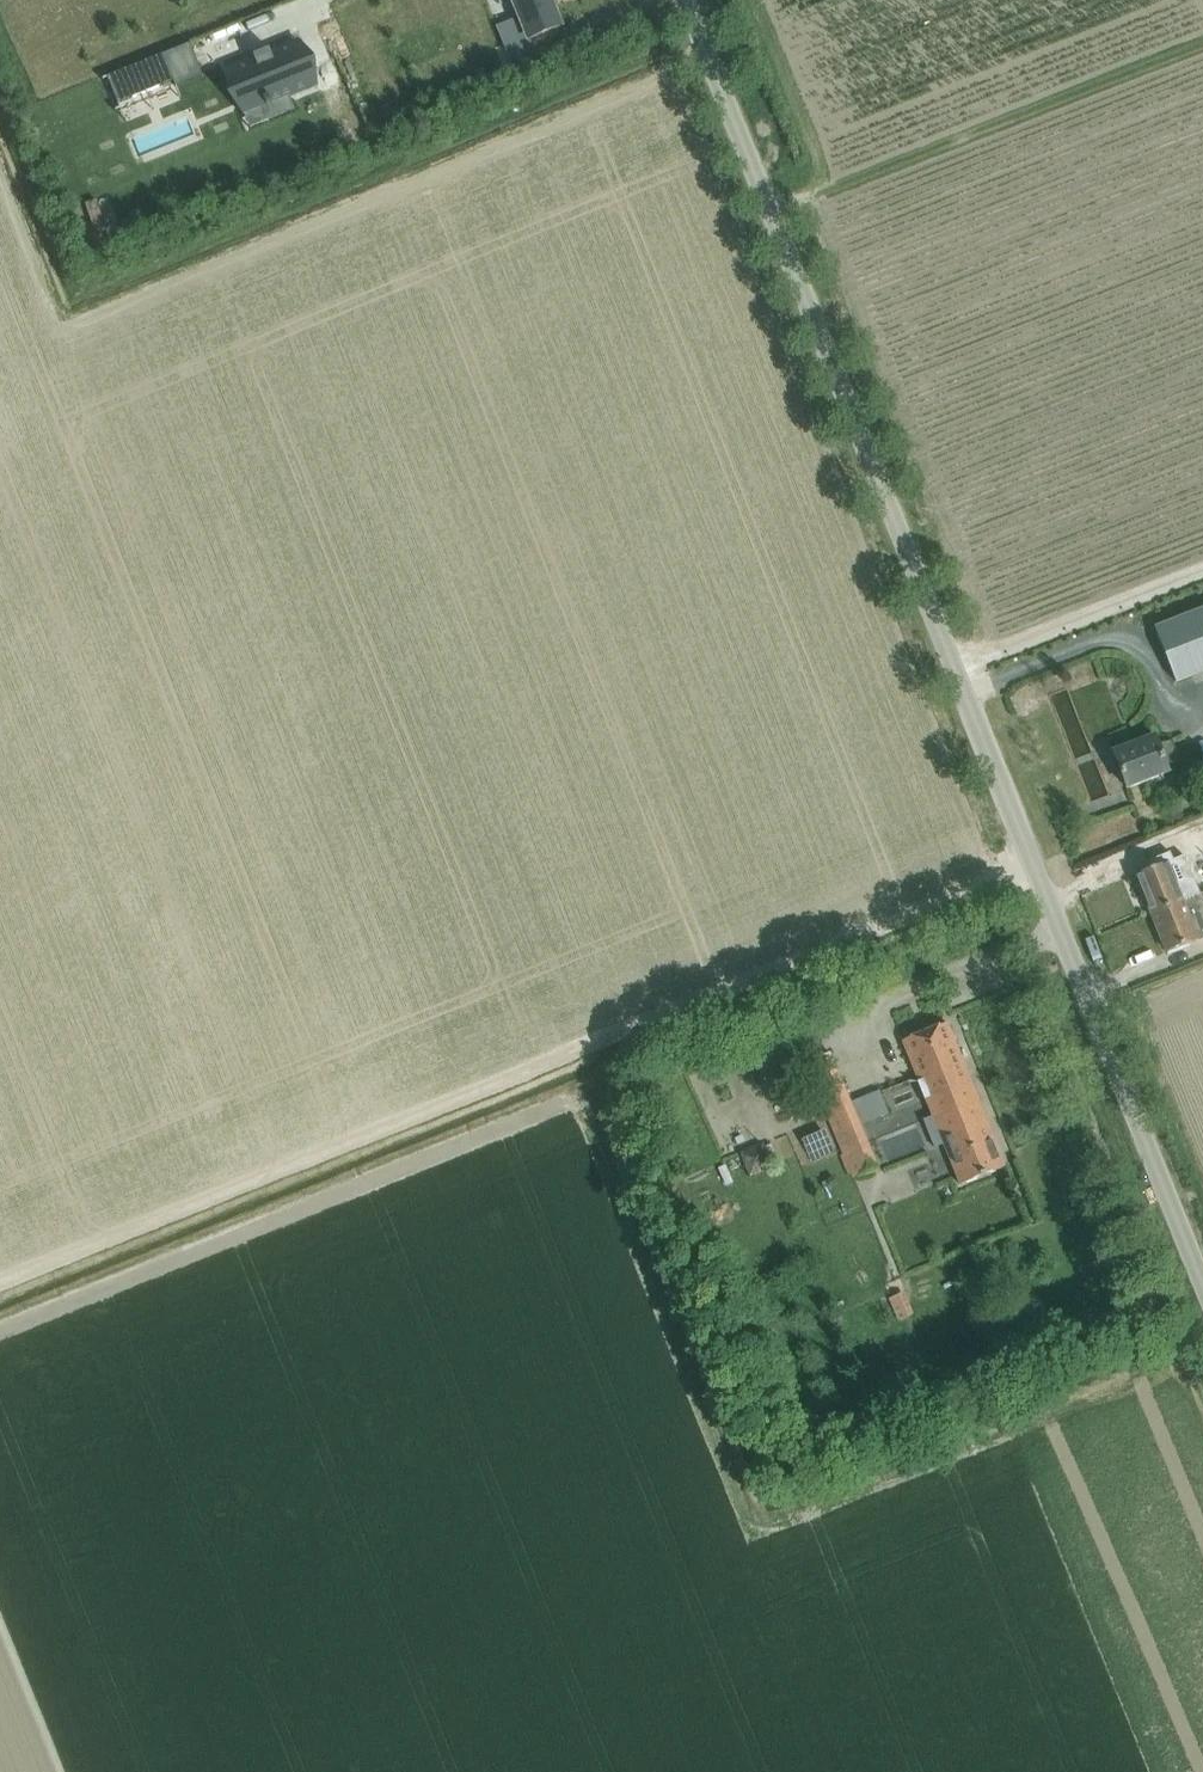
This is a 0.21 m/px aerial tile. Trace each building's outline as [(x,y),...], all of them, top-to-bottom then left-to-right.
[(529,34),(558,22),(550,0),(515,0),(529,34)] [(271,53),(247,63),(262,99),(281,91),(282,92),(280,93),(282,99),(287,97),(287,96),(328,79),(311,37),(287,46),(285,42),(269,49),(271,53)] [(1154,628),(1174,682),(1202,670),(1202,609),(1154,628)] [(1153,736),(1112,752),(1126,789),(1167,772),(1164,765),(1178,760),(1171,741),(1156,744),(1153,736)] [(1188,841),(1195,857),(1202,853),(1202,835),(1188,841)] [(1179,842),(1166,846),(1176,880),(1189,876),(1179,842)] [(1150,911),(1181,900),(1165,861),(1135,873),(1150,911)] [(1200,889),(1202,888),(1202,869),(1194,872),(1200,889)] [(1202,910),(1202,902),(1199,894),(1181,901),(1181,900),(1150,911),(1166,950),(1196,938),(1187,916),(1202,910)] [(960,1184),(1005,1166),(947,1023),(903,1040),(960,1184)] [(852,1179),(878,1168),(844,1087),(818,1097),(852,1179)] [(739,1152),(746,1172),(775,1163),(768,1142),(739,1152)]
